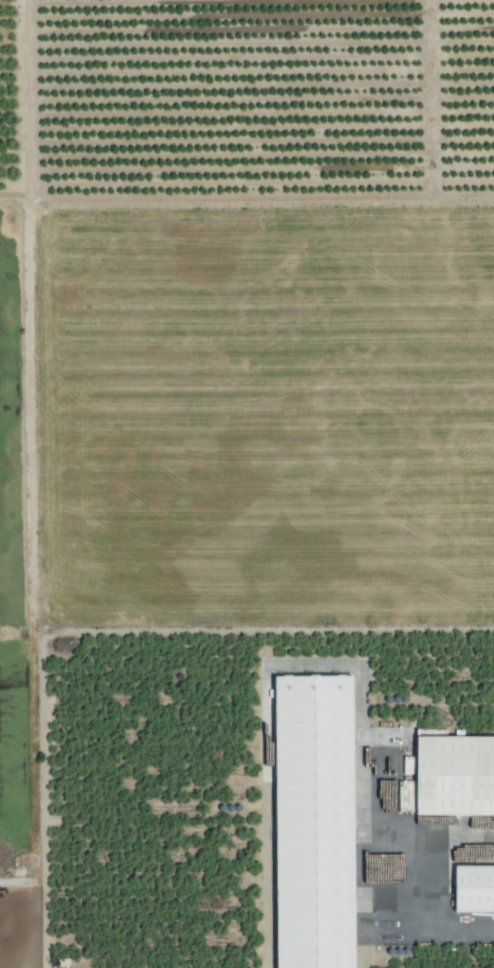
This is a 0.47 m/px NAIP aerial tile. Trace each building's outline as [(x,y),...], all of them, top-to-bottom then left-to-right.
[(276,679),(278,967),(357,967),(355,679),(276,679)] [(414,739),(413,817),(493,817),(493,739),(414,739)] [(453,914),(493,914),(493,869),(452,869),(453,914)]
